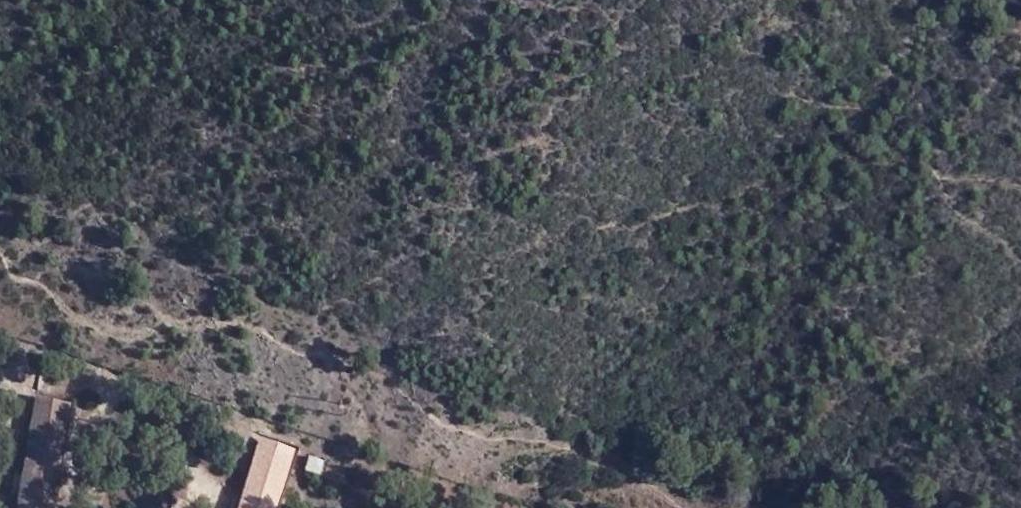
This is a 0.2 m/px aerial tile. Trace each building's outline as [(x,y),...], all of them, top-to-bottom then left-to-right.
[(19,379),(0,477),(0,507),(26,507),(50,384),(19,379)] [(240,409),(208,507),(242,507),(272,419),(240,409)]
